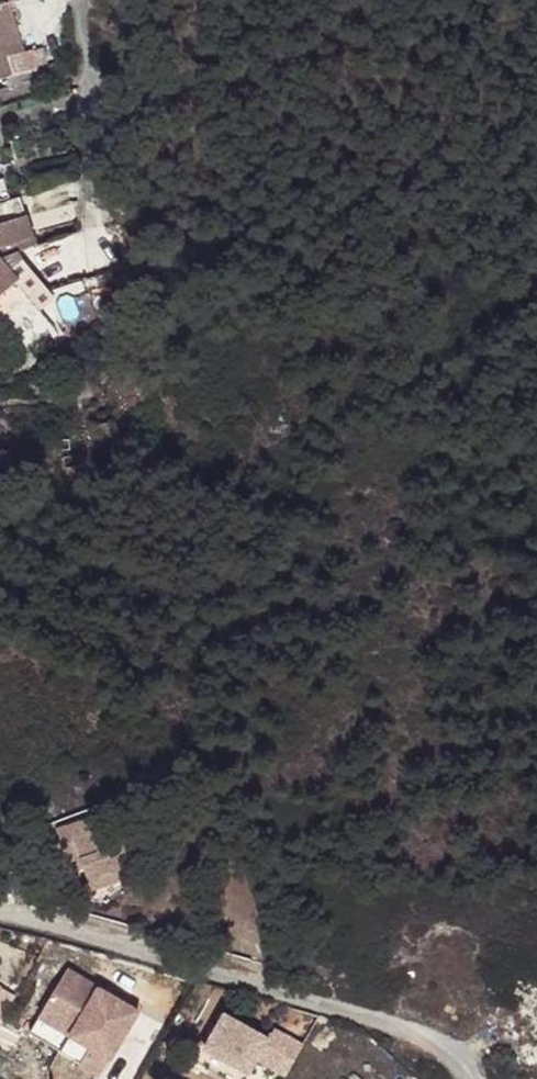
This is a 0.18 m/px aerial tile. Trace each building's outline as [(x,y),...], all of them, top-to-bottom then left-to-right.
[(0,32),(0,79),(38,69),(34,51),(8,59),(0,32)] [(18,285),(0,261),(0,299),(18,285)] [(142,403),(134,405),(136,412),(143,410),(142,403)] [(71,437),(62,438),(63,448),(73,446),(71,437)] [(84,452),(65,456),(67,468),(86,465),(84,452)] [(102,816),(57,830),(67,862),(112,848),(102,816)] [(97,882),(86,892),(102,910),(113,900),(97,882)] [(67,970),(31,1034),(102,1075),(139,1012),(67,970)] [(13,995),(0,987),(0,1017),(13,995)] [(230,1016),(215,1044),(222,1048),(238,1020),(230,1016)] [(269,1038),(238,1020),(222,1048),(215,1044),(211,1051),(218,1055),(247,1072),(249,1073),(257,1059),(286,1075),(303,1045),(274,1028),(269,1038)] [(218,1055),(211,1051),(202,1065),(210,1069),(214,1062),(243,1078),(247,1072),(218,1055)]
